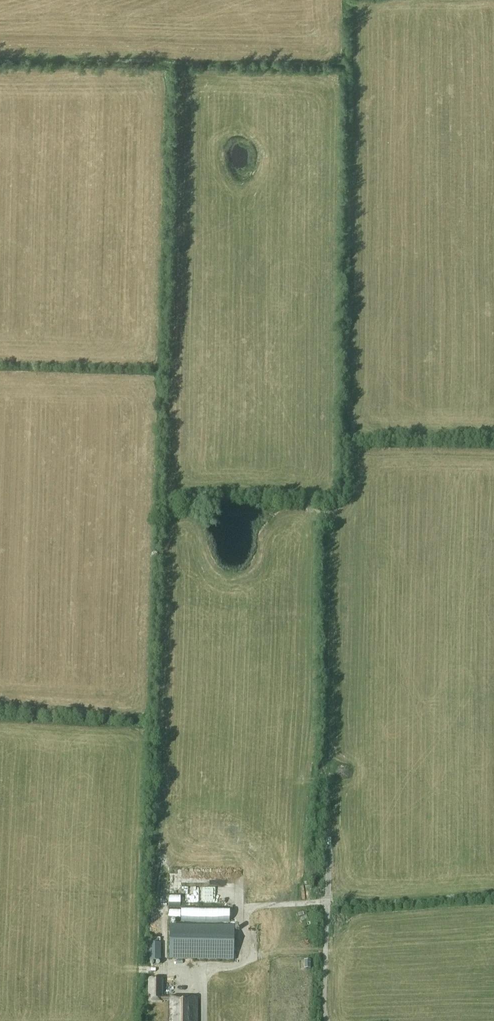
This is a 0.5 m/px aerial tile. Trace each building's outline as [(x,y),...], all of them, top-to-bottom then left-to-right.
[(191,860),(191,846),(175,846),(175,860),(191,860)] [(211,866),(199,866),(199,881),(211,881),(211,866)] [(168,905),(180,905),(180,896),(168,895),(168,905)] [(168,918),(180,918),(180,909),(168,908),(168,918)] [(170,959),(234,960),(235,926),(170,925),(170,959)] [(149,961),(161,961),(161,942),(149,942),(149,961)] [(197,997),(168,997),(162,997),(162,979),(149,979),(149,1002),(162,1002),(162,1001),(168,1001),(168,1020),(197,1020),(197,997)]
